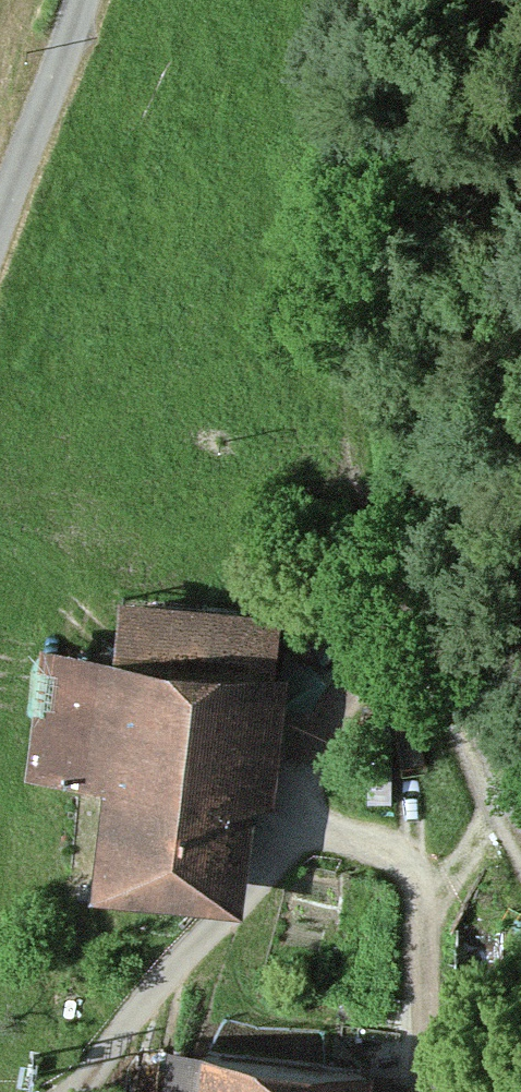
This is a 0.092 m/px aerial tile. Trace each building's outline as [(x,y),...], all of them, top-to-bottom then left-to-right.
[(262,632),(137,617),(128,689),(61,681),(52,765),(129,774),(116,882),(223,894),(234,795),(263,798),(274,701),(254,699),(262,632)] [(373,1076),(167,1053),(162,1091),(371,1091),(373,1076)]
